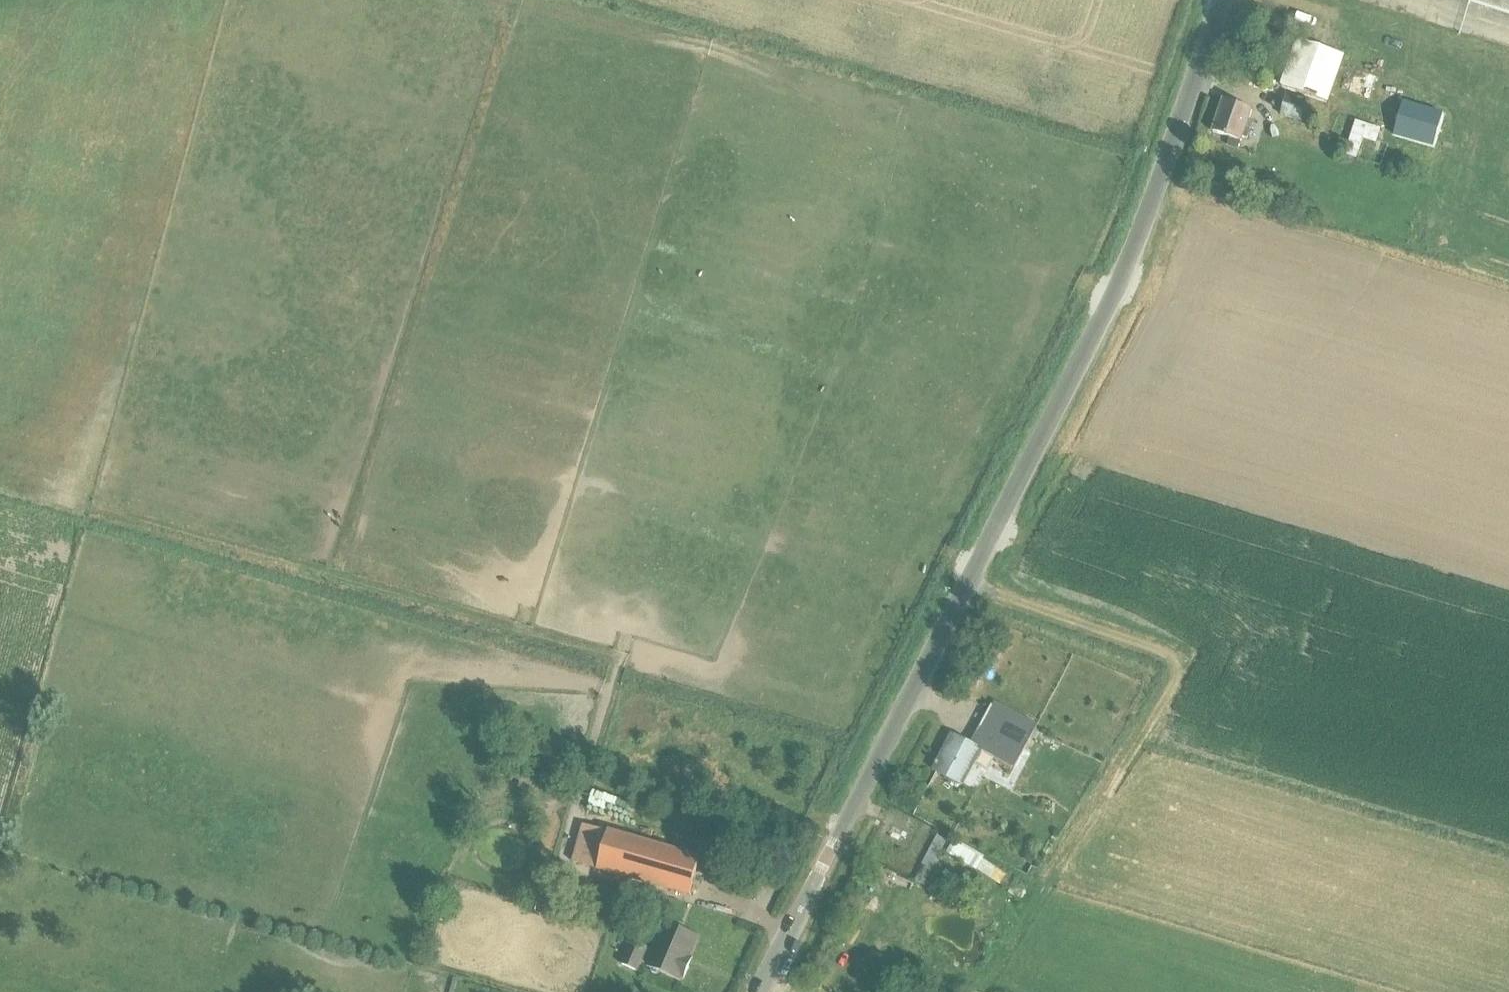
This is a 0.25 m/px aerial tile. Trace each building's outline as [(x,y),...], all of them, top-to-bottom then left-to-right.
[(1508,13),(1508,0),(1469,0),(1508,13)] [(1320,62),(1297,55),(1281,116),(1303,122),(1320,62)] [(1247,126),(1252,110),(1224,100),(1213,131),(1231,137),(1228,144),(1239,148),(1243,137),(1247,138),(1250,127),(1247,126)] [(1403,103),(1394,135),(1434,146),(1443,114),(1403,103)] [(1378,157),(1383,121),(1358,117),(1353,154),(1378,157)] [(951,734),(932,769),(961,784),(979,749),(1012,767),(1033,727),(990,704),(982,717),(969,743),(951,734)] [(620,809),(622,790),(594,787),(592,806),(620,809)] [(572,863),(596,869),(688,894),(699,855),(583,823),(572,863)] [(947,853),(976,870),(984,856),(955,839),(947,853)] [(648,965),(647,967),(650,968),(651,972),(657,975),(662,973),(679,980),(680,977),(684,979),(693,958),(689,956),(697,936),(665,923),(653,951),(647,948),(647,947),(631,940),(621,964),(638,970),(641,962),(648,965)]
